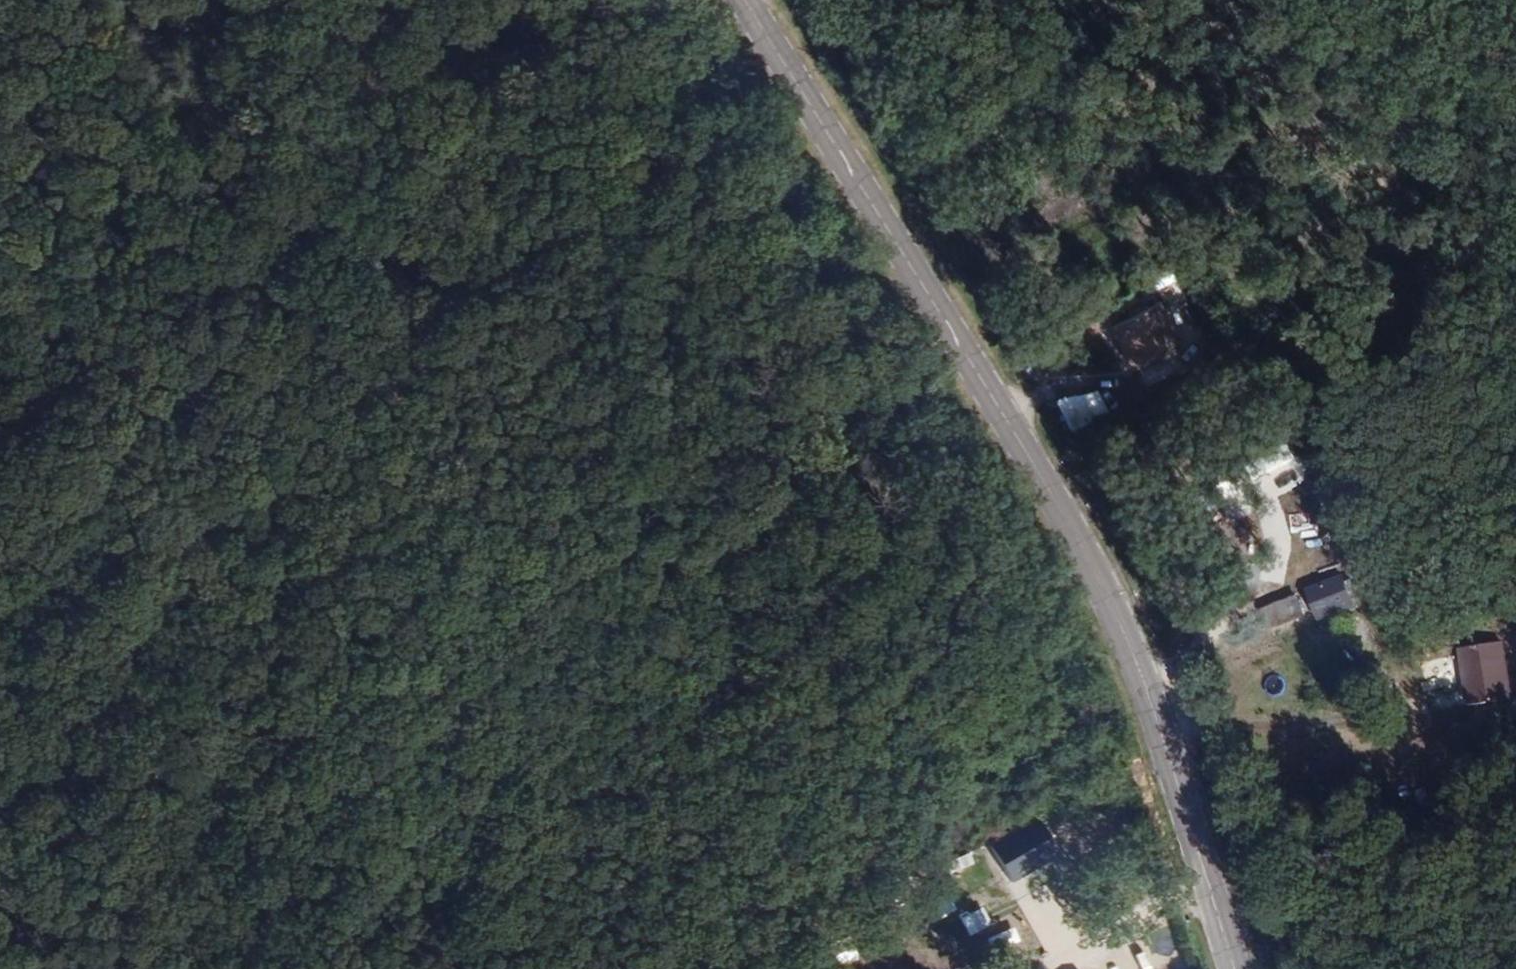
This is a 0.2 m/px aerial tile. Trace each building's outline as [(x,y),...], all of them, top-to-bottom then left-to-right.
[(1122,368),(1176,343),(1156,299),(1102,323),(1122,368)] [(1334,563),(1299,577),(1303,587),(1338,572),(1334,563)] [(1211,583),(1223,615),(1273,597),(1261,565),(1211,583)] [(1303,588),(1314,619),(1353,606),(1342,575),(1303,588)] [(1436,702),(1499,706),(1502,646),(1459,644),(1458,659),(1429,658),(1427,688),(1437,689),(1436,702)] [(1010,872),(1019,886),(1071,861),(1058,837),(1004,863),(1010,872)] [(1159,960),(1162,968),(1180,968),(1174,954),(1159,960)]
